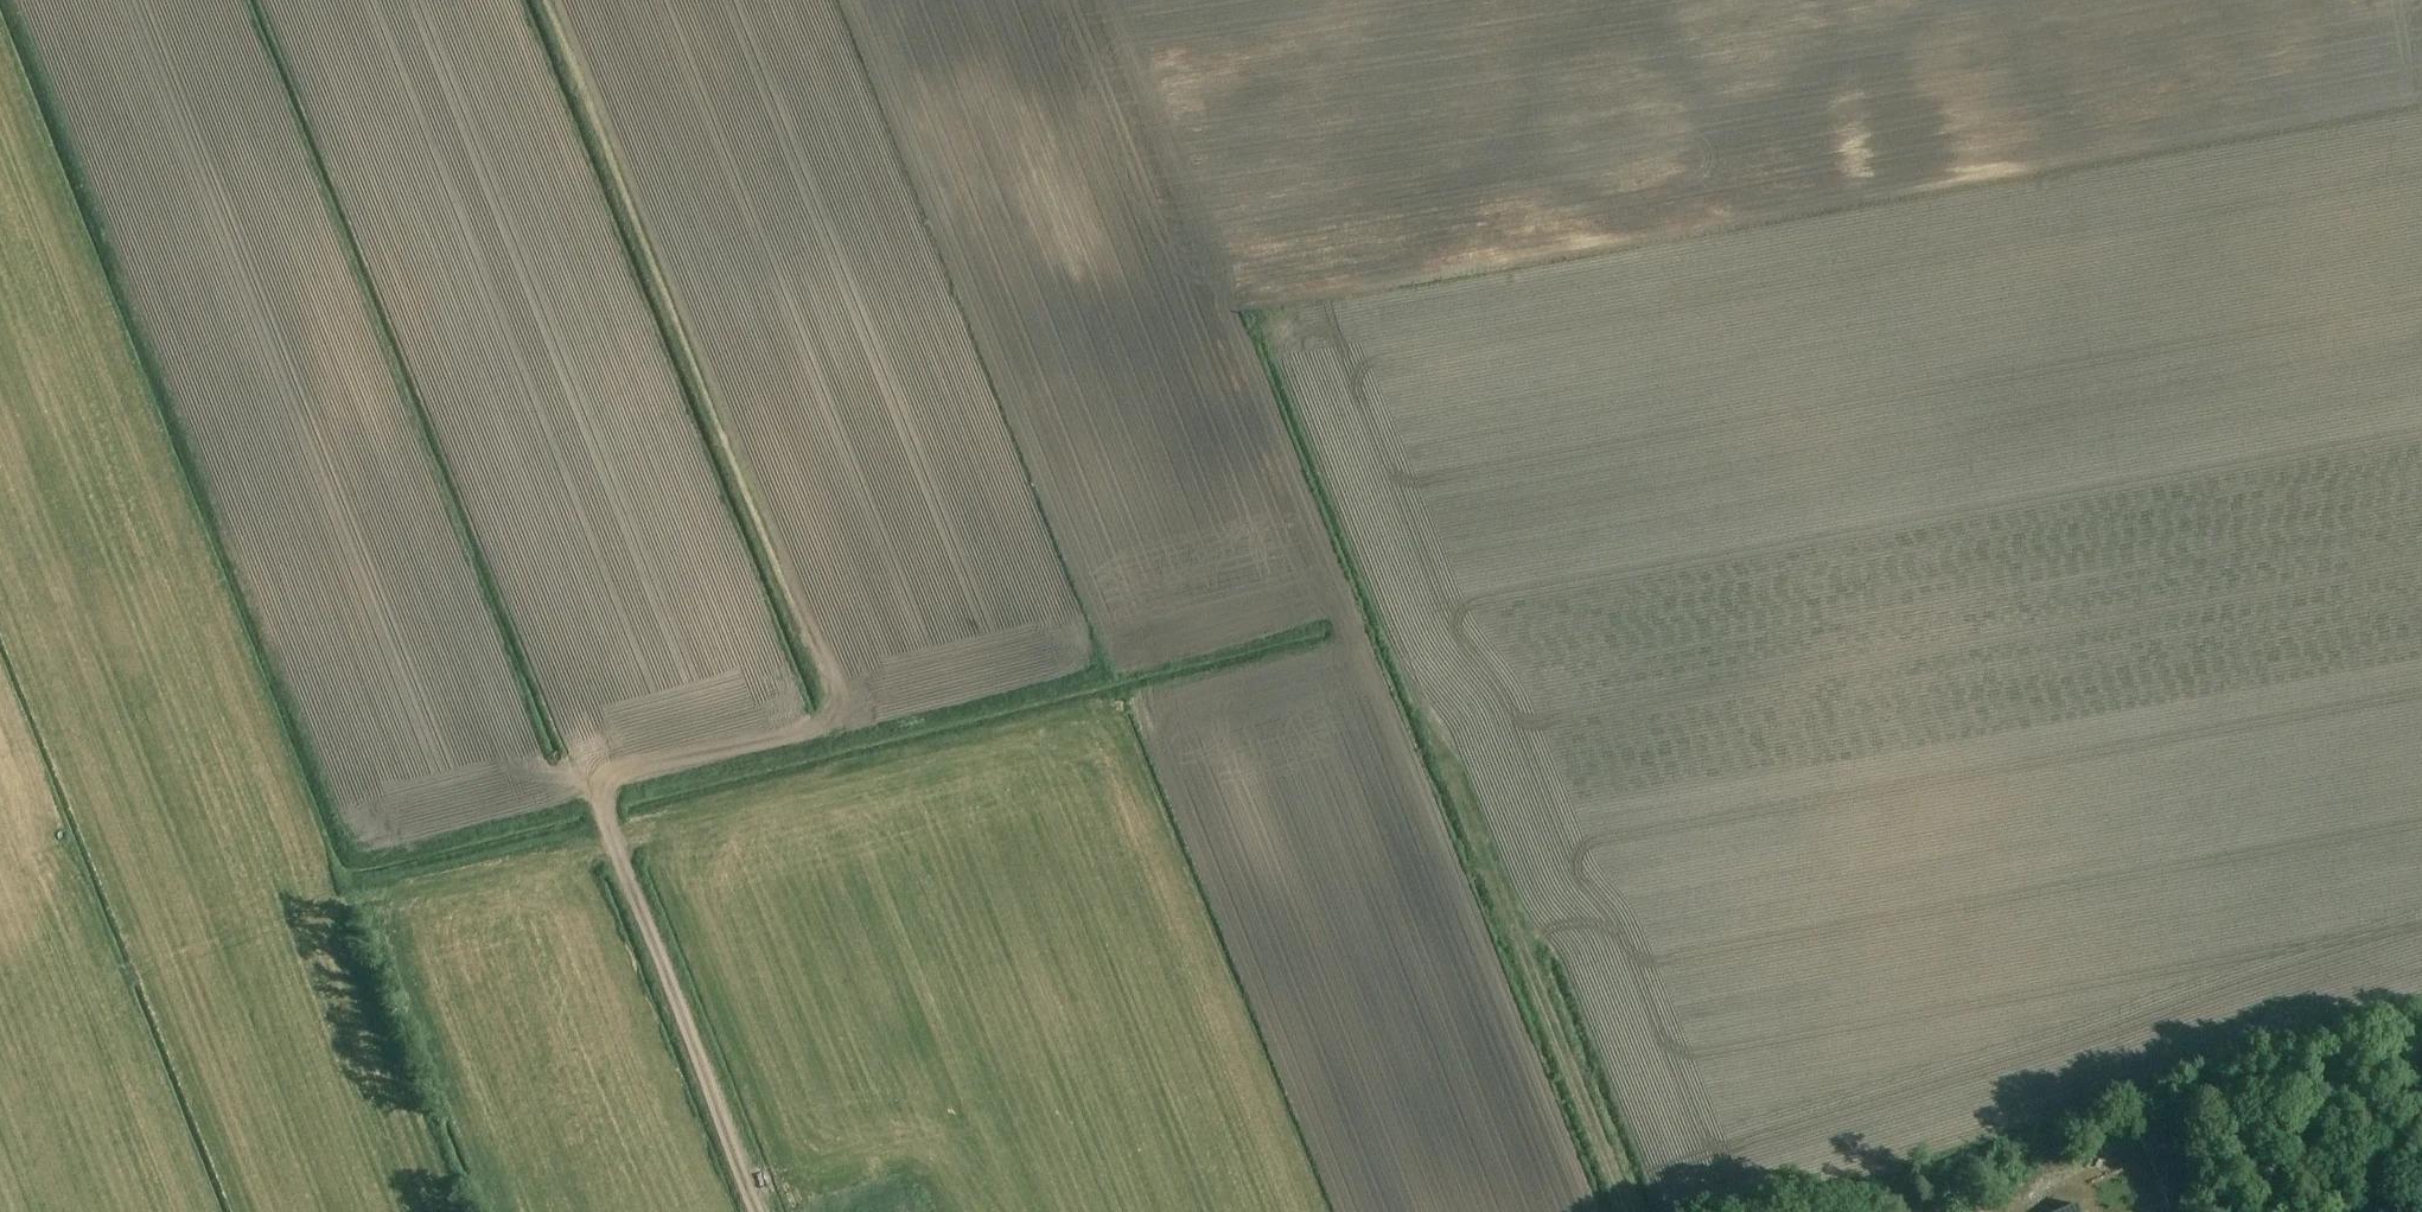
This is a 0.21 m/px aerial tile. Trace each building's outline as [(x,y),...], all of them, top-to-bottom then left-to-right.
[(2056,1211),(2082,1211),(2078,1203),(2056,1211)]
